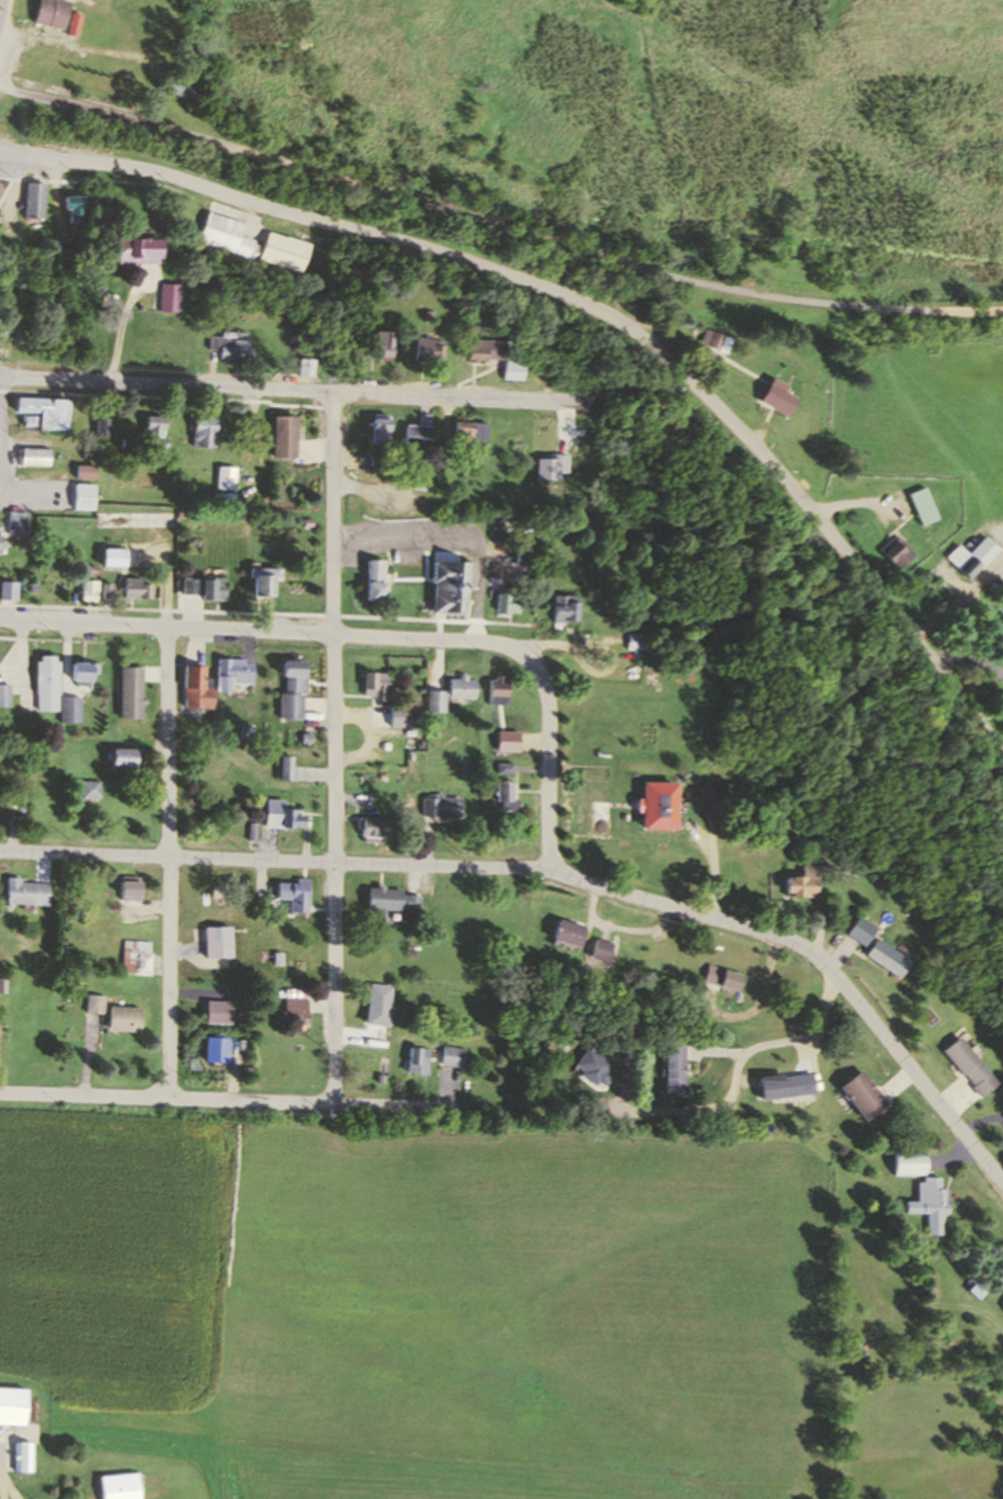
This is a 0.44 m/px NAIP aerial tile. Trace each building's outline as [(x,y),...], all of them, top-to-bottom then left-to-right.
[(31,22),(35,0),(55,0),(64,2),(59,27),(31,22)] [(46,183),(45,218),(24,217),(25,183),(46,183)] [(83,196),(82,222),(70,222),(70,209),(63,209),(63,196),(83,196)] [(252,240),(240,236),(244,223),(209,212),(200,241),(247,256),(252,240)] [(310,244),(302,271),(260,259),(267,232),(310,244)] [(155,238),(155,263),(112,262),(112,238),(155,238)] [(177,283),(177,310),(159,311),(159,283),(177,283)] [(729,339),(724,352),(699,343),(704,330),(729,339)] [(390,332),(389,360),(371,359),(372,331),(390,332)] [(246,342),(220,340),(220,337),(208,336),(207,349),(216,349),(215,358),(250,360),(250,349),(246,348),(246,342)] [(439,341),(431,341),(431,338),(412,337),(411,360),(438,361),(439,341)] [(482,358),(499,359),(501,341),(466,339),(464,360),(481,361),(482,358)] [(295,359),(294,377),(311,378),(312,360),(295,359)] [(500,361),(499,379),(519,379),(520,362),(500,361)] [(770,378),(758,400),(784,415),(793,398),(781,392),(785,386),(770,378)] [(69,399),(68,422),(66,422),(66,429),(35,428),(36,412),(14,411),(14,397),(69,399)] [(430,413),(428,447),(404,446),(405,423),(420,424),(421,412),(430,413)] [(293,414),(295,457),(271,458),(269,415),(293,414)] [(389,415),(388,442),(371,442),(372,414),(389,415)] [(164,417),(163,437),(167,437),(166,447),(154,447),(154,439),(147,439),(148,428),(144,427),(144,415),(164,417)] [(106,417),(106,434),(95,434),(94,417),(106,417)] [(216,418),(215,448),(193,447),(194,417),(216,418)] [(453,420),(486,421),(484,445),(452,443),(453,420)] [(51,448),(50,465),(18,464),(19,446),(51,448)] [(535,456),(534,478),(556,478),(556,456),(535,456)] [(94,464),(94,477),(76,477),(77,463),(94,464)] [(237,466),(217,465),(216,488),(236,489),(237,466)] [(95,483),(95,502),(95,508),(74,507),(75,482),(95,483)] [(926,486),(938,517),(920,524),(908,494),(926,486)] [(28,511),(27,532),(6,532),(6,510),(28,511)] [(982,534),(966,551),(956,542),(944,556),(966,577),(978,565),(981,568),(998,549),(982,534)] [(913,554),(898,569),(878,549),(890,537),(893,540),(897,537),(913,554)] [(124,548),(124,566),(101,566),(101,547),(124,548)] [(514,549),(514,562),(526,562),(526,550),(514,549)] [(385,559),(385,600),(363,600),(363,559),(385,559)] [(474,562),(433,562),(432,610),(462,610),(462,588),(474,588),(474,562)] [(95,565),(95,574),(80,574),(80,565),(95,565)] [(279,568),(247,567),(247,577),(251,577),(251,600),(270,600),(270,579),(279,580),(279,568)] [(152,584),(151,598),(123,598),(123,577),(140,578),(140,584),(152,584)] [(225,578),(224,601),(198,600),(198,595),(189,595),(189,579),(211,580),(211,577),(225,578)] [(14,599),(0,598),(0,580),(15,581),(14,599)] [(97,580),(97,601),(79,601),(79,590),(83,590),(83,580),(97,580)] [(111,583),(111,597),(101,597),(102,583),(111,583)] [(495,592),(494,610),(515,612),(516,600),(507,599),(508,593),(495,592)] [(576,594),(575,620),(564,620),(564,622),(552,622),(552,594),(576,594)] [(626,632),(625,648),(643,649),(643,632),(626,632)] [(57,660),(56,710),(34,710),(35,660),(39,660),(39,655),(52,655),(52,660),(57,660)] [(252,662),(251,681),(230,681),(230,688),(218,688),(219,658),(245,659),(245,662),(252,662)] [(301,718),(302,692),(304,692),(304,674),(301,674),(301,662),(282,661),(281,691),(275,691),(275,718),(301,718)] [(97,663),(69,662),(68,678),(86,679),(86,672),(97,673),(97,663)] [(204,667),(203,685),(212,686),(211,708),(181,706),(183,666),(204,667)] [(141,667),(140,717),(117,716),(118,667),(141,667)] [(386,673),(385,700),(371,700),(371,694),(361,694),(361,672),(386,673)] [(474,679),(474,697),(449,696),(449,678),(458,678),(458,674),(465,674),(465,679),(474,679)] [(508,679),(508,704),(490,704),(491,679),(495,679),(495,675),(502,675),(501,679),(508,679)] [(9,706),(0,706),(0,683),(9,683),(9,706)] [(446,690),(446,711),(428,711),(429,690),(446,690)] [(81,696),(80,721),(62,721),(63,696),(81,696)] [(520,730),(520,744),(506,744),(506,730),(520,730)] [(136,749),(135,765),(109,764),(109,749),(136,749)] [(294,765),(293,779),(277,778),(278,754),(289,755),(289,765),(294,765)] [(513,762),(512,773),(495,772),(496,761),(513,762)] [(99,779),(99,797),(80,796),(81,778),(99,779)] [(513,779),(513,798),(497,798),(497,780),(513,779)] [(672,780),(637,780),(637,797),(632,797),(632,811),(636,811),(635,827),(671,828),(672,780)] [(26,813),(28,788),(16,787),(13,812),(26,813)] [(457,798),(456,816),(420,815),(421,797),(430,797),(430,792),(440,792),(440,798),(457,798)] [(300,807),(282,806),(282,799),(264,797),(262,828),(279,829),(280,823),(298,825),(300,807)] [(358,815),(358,835),(380,835),(380,816),(358,815)] [(255,821),(254,839),(246,839),(248,821),(255,821)] [(798,859),(798,877),(780,876),(779,890),(784,890),(784,893),(799,893),(799,891),(812,891),(813,859),(798,859)] [(141,876),(139,899),(118,897),(120,874),(141,876)] [(48,883),(47,903),(3,901),(4,876),(20,877),(20,881),(48,883)] [(310,878),(307,912),(286,910),(287,898),(275,896),(276,881),(295,883),(295,876),(310,878)] [(399,888),(366,886),(364,906),(398,908),(398,906),(401,906),(400,910),(416,911),(418,894),(399,893),(399,888)] [(873,926),(861,944),(843,933),(855,915),(873,926)] [(583,928),(577,946),(550,937),(556,919),(583,928)] [(232,925),(232,956),(203,956),(203,925),(232,925)] [(871,936),(860,953),(895,976),(907,959),(871,936)] [(149,940),(148,953),(151,953),(150,974),(120,972),(123,938),(149,940)] [(612,943),(606,962),(587,956),(593,938),(612,943)] [(741,973),(737,990),(703,981),(708,964),(741,973)] [(390,985),(384,1026),(361,1022),(367,981),(390,985)] [(102,995),(86,994),(84,1013),(100,1014),(102,995)] [(307,998),(305,1024),(281,1022),(283,996),(307,998)] [(231,1001),(230,1023),(202,1022),(203,1000),(231,1001)] [(141,1009),(140,1032),(107,1030),(109,1007),(141,1009)] [(225,1036),(224,1063),(201,1061),(203,1035),(225,1036)] [(957,1035),(939,1050),(960,1075),(963,1073),(971,1083),(968,1086),(977,1098),(996,1082),(957,1035)] [(430,1048),(427,1073),(404,1070),(407,1045),(430,1048)] [(464,1047),(462,1067),(440,1065),(442,1045),(464,1047)] [(681,1045),(682,1091),(662,1091),(661,1045),(681,1045)] [(610,1063),(586,1046),(572,1063),(582,1070),(579,1074),(594,1085),(596,1081),(601,1085),(608,1074),(604,1071),(610,1063)] [(885,1101),(863,1118),(837,1085),(858,1068),(885,1101)] [(811,1071),(779,1075),(778,1071),(754,1075),(757,1099),(814,1092),(811,1071)] [(926,1151),(927,1174),(896,1174),(896,1151),(926,1151)] [(949,1188),(941,1188),(941,1176),(924,1175),(924,1180),(917,1180),(917,1199),(906,1199),(905,1213),(927,1213),(927,1233),(942,1234),(943,1213),(948,1213),(949,1188)] [(24,1425),(0,1424),(0,1387),(25,1388),(24,1425)] [(33,1442),(33,1471),(16,1471),(16,1442),(33,1442)] [(101,1477),(103,1498),(143,1498),(140,1473),(101,1477)]
